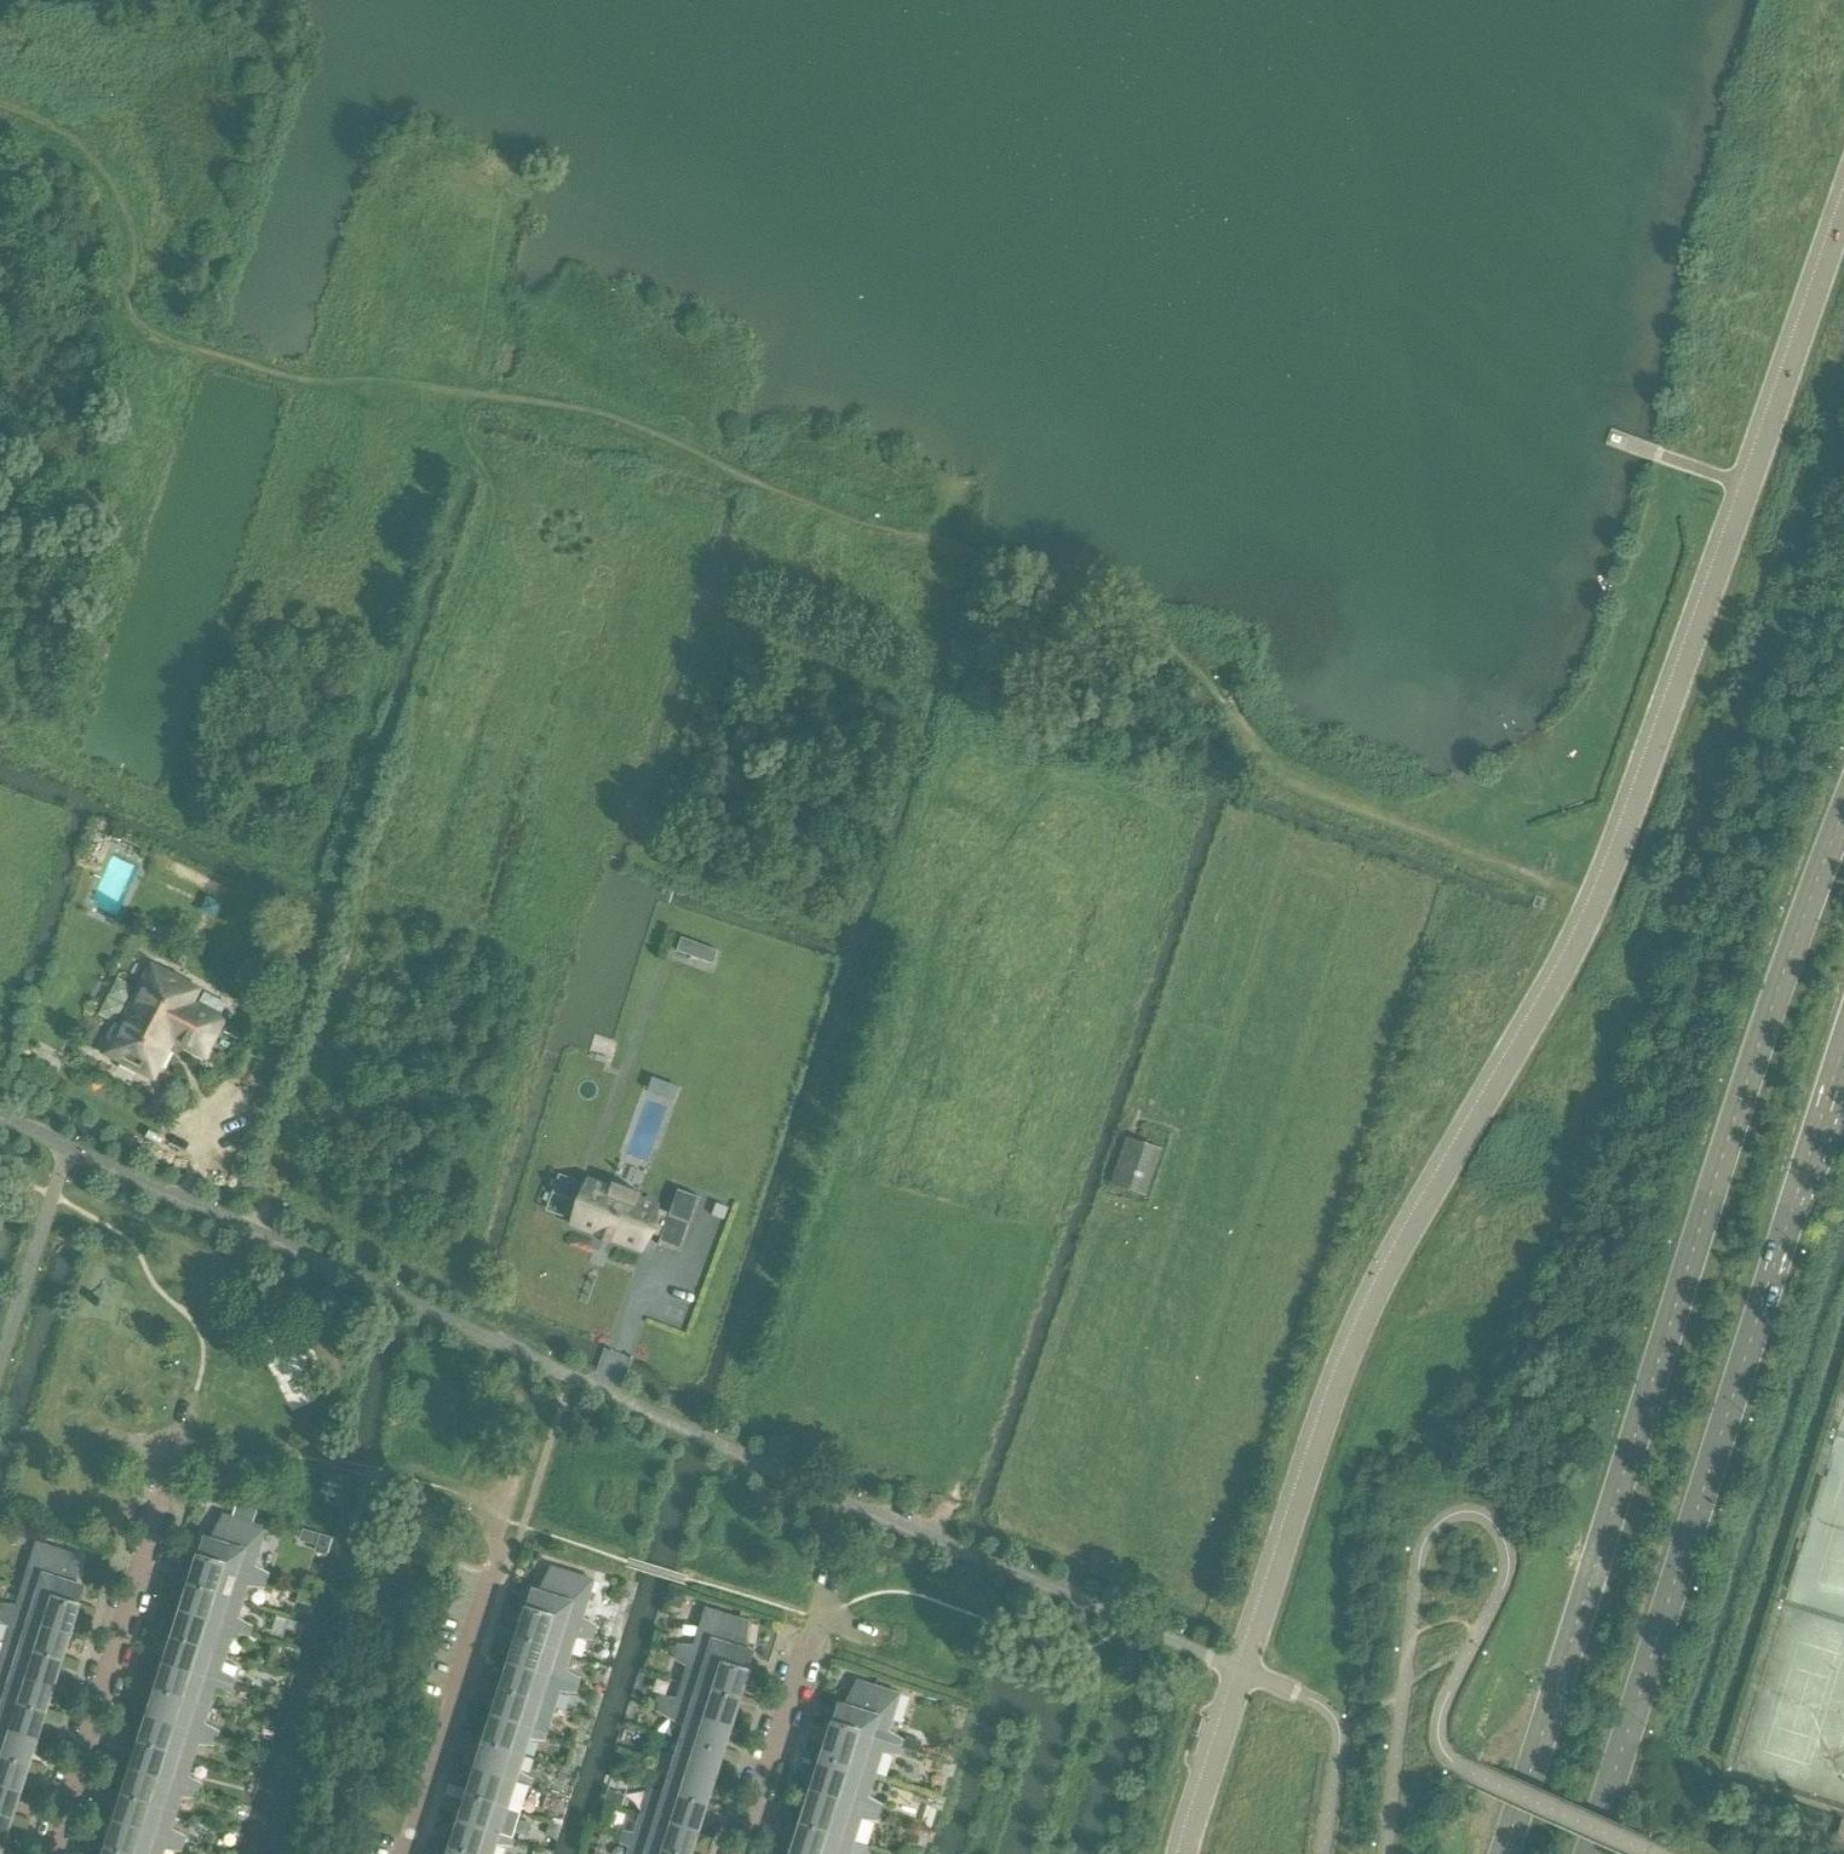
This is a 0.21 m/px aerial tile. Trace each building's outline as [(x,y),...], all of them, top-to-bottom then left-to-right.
[(717,950),(687,939),(680,937),(675,951),(690,956),(689,959),(691,958),(691,957),(696,958),(696,960),(697,961),(697,959),(712,964),(717,950)] [(109,1052),(122,1058),(119,1063),(136,1071),(138,1067),(151,1074),(155,1065),(160,1067),(168,1050),(164,1048),(169,1038),(203,1055),(220,1021),(187,1004),(193,991),(181,984),(183,980),(167,972),(164,976),(152,969),(149,974),(145,972),(136,989),(141,991),(122,1027),(118,1025),(109,1041),(113,1043),(109,1052)] [(1109,1183),(1144,1195),(1160,1149),(1125,1137),(1109,1183)] [(571,1224),(611,1239),(639,1250),(646,1231),(659,1236),(656,1244),(679,1252),(700,1197),(677,1189),(668,1213),(655,1208),(656,1205),(638,1198),(640,1193),(638,1193),(611,1183),(610,1182),(608,1187),(588,1180),(584,1190),(588,1191),(579,1216),(575,1214),(571,1224)] [(722,1219),(726,1208),(715,1203),(711,1215),(722,1219)] [(197,1548),(194,1558),(264,1580),(266,1574),(252,1566),(264,1528),(222,1515),(208,1540),(200,1538),(197,1548)] [(314,1545),(317,1534),(302,1529),(299,1540),(314,1545)] [(35,1543),(21,1590),(73,1606),(71,1611),(74,1612),(77,1603),(82,1587),(74,1585),(78,1556),(35,1543)] [(189,1573),(187,1580),(190,1581),(189,1585),(241,1602),(246,1585),(262,1587),(264,1580),(194,1558),(189,1573)] [(528,1590),(522,1610),(592,1632),(594,1626),(581,1618),(592,1580),(550,1566),(537,1592),(528,1590)] [(182,1596),(177,1611),(248,1633),(250,1626),(236,1619),(241,1602),(189,1585),(190,1581),(187,1580),(184,1589),(182,1596)] [(663,1603),(679,1608),(684,1592),(668,1587),(663,1603)] [(68,1634),(72,1619),(74,1612),(71,1611),(73,1606),(21,1590),(15,1607),(0,1605),(0,1612),(68,1634)] [(677,1644),(674,1651),(745,1673),(751,1653),(743,1650),(747,1621),(704,1608),(692,1646),(677,1644)] [(522,1610),(515,1631),(518,1633),(517,1637),(569,1654),(574,1637),(590,1639),(592,1632),(522,1610)] [(173,1626),(171,1633),(174,1634),(172,1638),(225,1655),(230,1638),(246,1640),(248,1633),(177,1611),(173,1626)] [(4,1643),(56,1659),(55,1664),(58,1665),(61,1655),(63,1649),(68,1634),(0,1612),(0,1621),(9,1626),(4,1643)] [(515,1631),(505,1663),(576,1685),(578,1678),(564,1670),(569,1654),(517,1637),(518,1633),(515,1631)] [(165,1649),(161,1663),(231,1686),(233,1679),(219,1671),(225,1655),(172,1638),(174,1634),(171,1633),(168,1642),(165,1649)] [(51,1686),(56,1672),(58,1665),(55,1664),(56,1659),(4,1643),(0,1655),(0,1670),(51,1686)] [(686,1665),(681,1682),(733,1698),(732,1703),(735,1704),(745,1673),(674,1651),(672,1658),(686,1665)] [(156,1678),(154,1685),(157,1686),(156,1691),(208,1707),(213,1691),(229,1692),(231,1686),(161,1663),(156,1678)] [(505,1663),(499,1684),(502,1685),(500,1690),(553,1707),(559,1690),(574,1691),(576,1685),(505,1663)] [(40,1712),(38,1717),(41,1718),(44,1708),(46,1701),(51,1686),(0,1670),(0,1699),(40,1712)] [(832,1714),(828,1724),(899,1746),(901,1740),(887,1732),(899,1694),(856,1680),(843,1706),(835,1703),(832,1714)] [(660,1697),(658,1704),(728,1726),(735,1704),(732,1703),(733,1698),(681,1682),(676,1699),(660,1697)] [(499,1684),(489,1715),(545,1733),(547,1727),(553,1707),(500,1690),(502,1685),(499,1684)] [(149,1701),(144,1716),(215,1738),(217,1732),(203,1724),(208,1707),(156,1691),(157,1686),(154,1685),(151,1695),(149,1701)] [(35,1739),(39,1725),(41,1718),(38,1717),(40,1712),(0,1699),(0,1728),(35,1739)] [(683,1726),(679,1739),(717,1751),(715,1756),(718,1757),(722,1747),(724,1741),(728,1726),(658,1704),(656,1710),(683,1726)] [(489,1715),(482,1737),(485,1738),(484,1743),(522,1755),(527,1738),(543,1740),(545,1733),(489,1715)] [(140,1731),(137,1738),(141,1739),(139,1744),(191,1760),(197,1743),(213,1745),(215,1738),(144,1716),(140,1731)] [(828,1724),(818,1757),(873,1775),(880,1752),(896,1754),(899,1746),(828,1724)] [(23,1765),(21,1769),(25,1770),(28,1761),(30,1754),(35,1739),(0,1728),(0,1757),(23,1765)] [(482,1737),(472,1768),(528,1786),(530,1779),(516,1771),(522,1755),(484,1743),(485,1738),(482,1737)] [(132,1754),(128,1769),(183,1786),(198,1791),(200,1784),(186,1777),(191,1760),(139,1744),(141,1739),(137,1738),(134,1747),(132,1754)] [(658,1754),(656,1761),(712,1779),(718,1757),(715,1756),(717,1751),(679,1739),(674,1756),(658,1754)] [(18,1792),(22,1777),(25,1770),(21,1769),(23,1765),(0,1757),(0,1787),(18,1792)] [(818,1757),(807,1790),(878,1813),(880,1805),(866,1797),(873,1775),(818,1757)] [(667,1775),(662,1792),(700,1804),(699,1809),(702,1810),(712,1779),(656,1761),(654,1767),(667,1775)] [(472,1768),(465,1789),(469,1790),(467,1795),(519,1812),(525,1792),(526,1792),(528,1786),(472,1768)] [(123,1783),(121,1790),(124,1791),(123,1796),(175,1813),(180,1796),(196,1798),(198,1791),(183,1786),(128,1769),(123,1783)] [(6,1818),(5,1822),(8,1823),(11,1813),(13,1807),(18,1792),(0,1787),(0,1816),(6,1818)] [(641,1807),(639,1813),(695,1831),(702,1810),(699,1809),(700,1804),(662,1792),(647,1787),(641,1807)] [(465,1789),(456,1821),(512,1838),(514,1832),(513,1831),(519,1812),(467,1795),(469,1790),(465,1789)] [(602,1801),(620,1807),(624,1794),(606,1789),(602,1801)] [(116,1807),(111,1822),(182,1844),(184,1837),(170,1829),(175,1813),(123,1796),(124,1791),(121,1790),(118,1800),(116,1807)] [(807,1790),(797,1824),(852,1841),(860,1819),(875,1820),(878,1813),(807,1790)] [(610,1813),(607,1823),(613,1825),(616,1815),(610,1813)] [(622,1837),(676,1853),(688,1853),(695,1831),(639,1813),(637,1820),(632,1835),(623,1832),(622,1837)] [(1,1845),(6,1830),(8,1823),(5,1822),(6,1818),(0,1816),(0,1845),(1,1845)] [(449,1842),(452,1843),(450,1848),(469,1853),(490,1853),(494,1843),(510,1845),(512,1838),(456,1821),(449,1842)] [(104,1843),(108,1844),(106,1849),(123,1853),(162,1853),(164,1849),(180,1850),(182,1844),(111,1822),(107,1836),(104,1843)] [(787,1853),(848,1853),(852,1841),(797,1824),(787,1853)] [(622,1837),(620,1841),(629,1844),(626,1853),(676,1853),(622,1837)] [(445,1853),(469,1853),(450,1848),(452,1843),(449,1842),(445,1853)] [(106,1849),(108,1844),(104,1843),(101,1852),(101,1853),(123,1853),(106,1849)]
